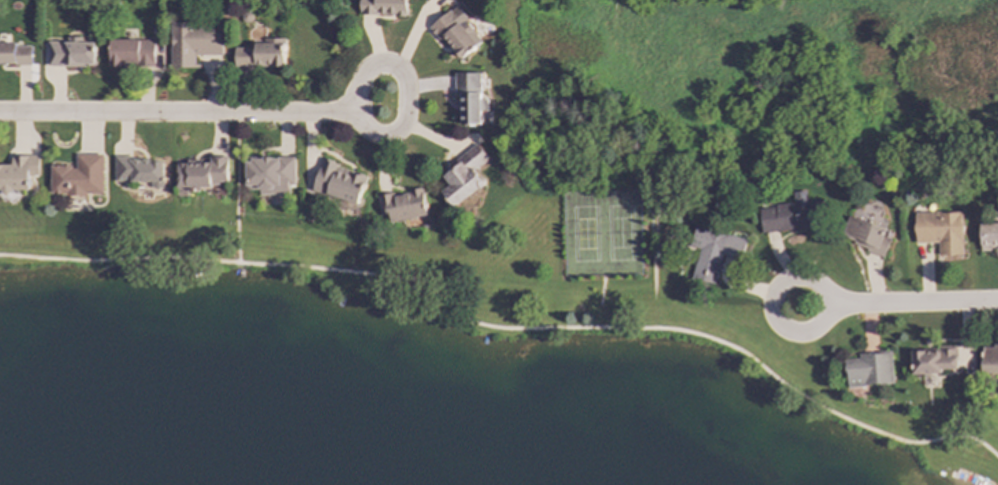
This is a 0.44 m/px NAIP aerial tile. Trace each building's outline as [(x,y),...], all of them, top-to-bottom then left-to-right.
[(408,0),(361,0),(361,15),(407,16),(408,0)] [(483,41),(456,6),(431,26),(459,60),(483,41)] [(223,56),(224,32),(216,32),(216,24),(172,24),(171,67),(197,68),(197,55),(223,56)] [(49,65),(96,66),(96,42),(83,42),(83,37),(69,37),(69,42),(49,41),(49,65)] [(286,66),(285,38),(265,39),(265,46),(235,47),(236,68),(286,66)] [(156,40),(111,39),(111,65),(155,66),(156,40)] [(33,64),(32,44),(0,44),(0,65),(33,64)] [(480,73),(455,73),(455,95),(461,96),(460,125),(480,125),(481,111),(488,112),(488,99),(480,99),(480,73)] [(443,176),(450,186),(441,192),(452,208),(485,184),(474,170),(489,159),(477,143),(455,160),(458,165),(443,176)] [(13,154),(12,165),(0,165),(0,190),(0,196),(14,197),(14,191),(29,191),(29,176),(39,176),(39,155),(13,154)] [(51,166),(51,194),(104,195),(104,155),(77,154),(77,166),(51,166)] [(228,156),(210,156),(210,162),(178,161),(177,196),(189,196),(189,186),(228,187),(228,156)] [(115,182),(152,183),(152,188),(164,189),(165,159),(115,158),(115,182)] [(295,159),(246,158),(246,188),(260,189),(259,195),(289,196),(290,185),(295,185),(295,159)] [(313,192),(359,204),(367,173),(321,162),(313,192)] [(385,195),(390,222),(427,215),(422,188),(385,195)] [(760,206),(761,232),(816,228),(814,201),(805,202),(805,193),(795,193),(795,204),(760,206)] [(938,243),(938,256),(962,255),(962,212),(915,213),(915,243),(938,243)] [(883,256),(893,232),(849,215),(840,239),(883,256)] [(980,225),(980,250),(997,249),(997,225),(980,225)] [(746,239),(698,227),(693,247),(698,248),(691,279),(715,285),(723,255),(741,259),(746,239)] [(981,345),(980,373),(997,373),(997,345),(981,345)] [(911,349),(912,375),(942,373),(942,369),(958,369),(957,348),(911,349)] [(893,384),(891,353),(858,354),(858,358),(845,359),(846,386),(893,384)]
